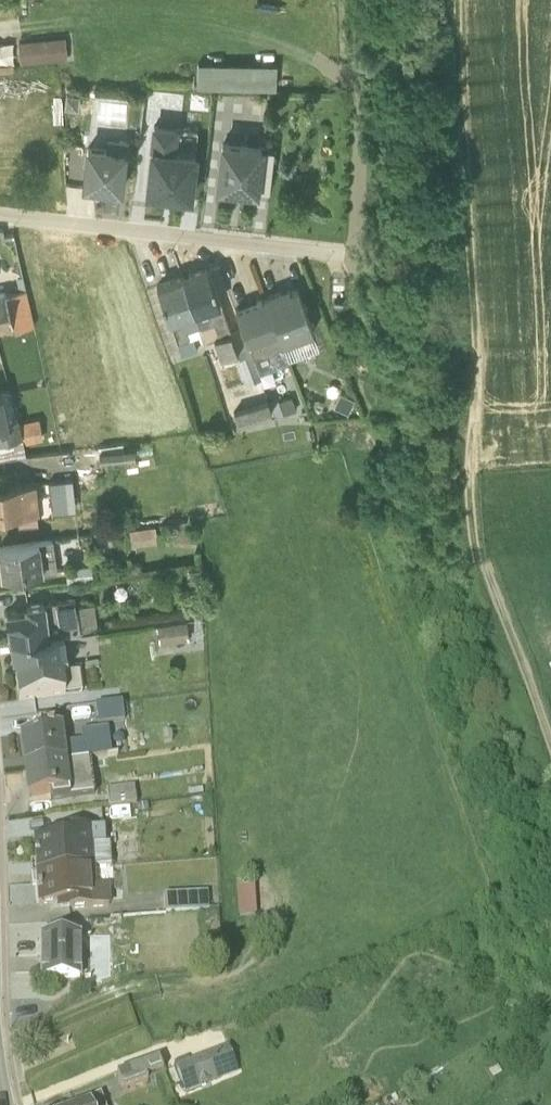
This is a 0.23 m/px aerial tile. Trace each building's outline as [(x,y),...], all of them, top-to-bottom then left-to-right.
[(64,41),(17,45),(20,67),(66,63),(64,41)] [(17,62),(15,43),(0,45),(0,65),(17,62)] [(197,67),(196,92),(274,93),(274,68),(197,67)] [(146,194),(146,195),(161,196),(162,194),(174,196),(174,198),(189,200),(197,134),(154,128),(146,194)] [(87,148),(83,187),(119,191),(125,141),(106,139),(105,149),(87,148)] [(222,144),(217,189),(233,191),(234,186),(241,187),(240,192),(255,194),(256,187),(269,188),(273,154),(260,152),(260,148),(222,144)] [(231,408),(237,428),(271,417),(271,416),(252,356),(242,331),(229,336),(208,271),(180,279),(200,337),(203,344),(204,345),(213,342),(220,361),(234,356),(246,388),(251,386),(257,407),(244,411),(242,404),(231,408)] [(200,337),(180,279),(157,288),(183,359),(197,353),(192,341),(200,337)] [(0,294),(0,333),(13,330),(14,333),(33,328),(25,290),(4,295),(4,293),(0,294)] [(279,294),(264,300),(288,363),(318,351),(312,335),(313,334),(297,292),(280,298),(279,294)] [(270,355),(282,347),(264,300),(235,311),(253,358),(257,357),(263,357),(270,355)] [(0,396),(0,459),(24,457),(16,419),(7,420),(1,396),(0,396)] [(278,404),(283,417),(295,413),(290,399),(278,404)] [(120,431),(62,431),(62,449),(120,449),(120,431)] [(98,455),(99,465),(134,461),(132,451),(98,455)] [(51,516),(75,513),(71,482),(48,485),(51,515),(51,516)] [(0,489),(0,517),(14,516),(15,526),(51,522),(50,511),(37,512),(35,485),(0,489)] [(0,549),(0,580),(22,577),(23,578),(56,574),(52,542),(0,549)] [(91,567),(65,571),(66,584),(92,582),(91,567)] [(63,637),(97,632),(94,607),(76,608),(75,601),(45,605),(44,604),(24,606),(23,607),(24,612),(6,615),(10,645),(63,637)] [(160,626),(161,642),(189,641),(189,625),(160,626)] [(19,698),(81,689),(79,668),(67,669),(63,637),(12,644),(10,645),(12,662),(15,662),(16,674),(15,674),(19,698)] [(98,722),(124,718),(121,699),(95,703),(98,722)] [(117,741),(119,740),(117,726),(81,730),(82,741),(64,743),(62,725),(38,728),(38,731),(19,734),(25,764),(25,765),(118,753),(117,741)] [(52,797),(92,792),(88,757),(25,765),(29,794),(50,791),(52,797)] [(106,788),(108,805),(135,802),(133,784),(106,788)] [(53,835),(33,836),(37,870),(109,863),(108,843),(104,843),(103,826),(92,827),(91,826),(53,828),(53,835)] [(110,904),(109,886),(96,887),(94,865),(37,870),(39,902),(68,900),(69,907),(110,904)] [(259,912),(257,878),(239,879),(241,912),(259,912)] [(212,908),(211,888),(167,889),(168,909),(212,908)] [(39,936),(40,980),(92,979),(92,935),(39,936)] [(227,1047),(174,1067),(184,1093),(237,1073),(227,1047)] [(158,1060),(115,1075),(122,1091),(156,1079),(166,1104),(175,1104),(158,1060)] [(100,1094),(71,1104),(104,1104),(100,1094)]
